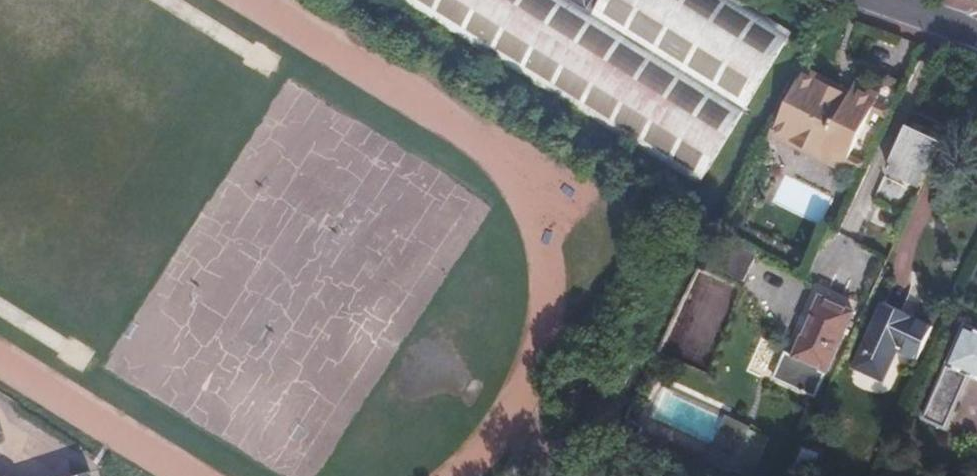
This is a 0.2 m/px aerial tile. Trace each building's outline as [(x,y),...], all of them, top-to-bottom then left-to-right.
[(588,9),(574,0),(396,0),(396,1),(698,188),(794,31),(744,0),(594,0),(588,9)] [(594,0),(574,0),(588,9),(594,0)] [(830,79),(806,68),(781,118),(773,133),(792,143),(795,138),(823,151),(825,146),(849,158),(881,93),(857,82),(852,90),(830,79)] [(887,169),(922,185),(946,133),(911,118),(887,169)] [(795,138),(792,143),(821,156),(823,151),(795,138)] [(845,167),(849,158),(825,146),(823,151),(821,156),(845,167)] [(797,375),(817,384),(850,311),(820,298),(794,354),(787,350),(774,377),(792,385),(797,375)] [(852,366),(881,380),(896,349),(910,355),(927,322),(882,302),(852,366)] [(944,433),(968,379),(976,383),(976,334),(963,328),(922,423),(944,433)] [(759,340),(745,369),(770,381),(784,352),(759,340)] [(812,394),(817,384),(797,375),(792,385),(796,387),(795,390),(803,394),(805,391),(812,394)] [(685,457),(698,462),(729,470),(734,458),(748,428),(706,410),(705,413),(694,438),(685,457)]
